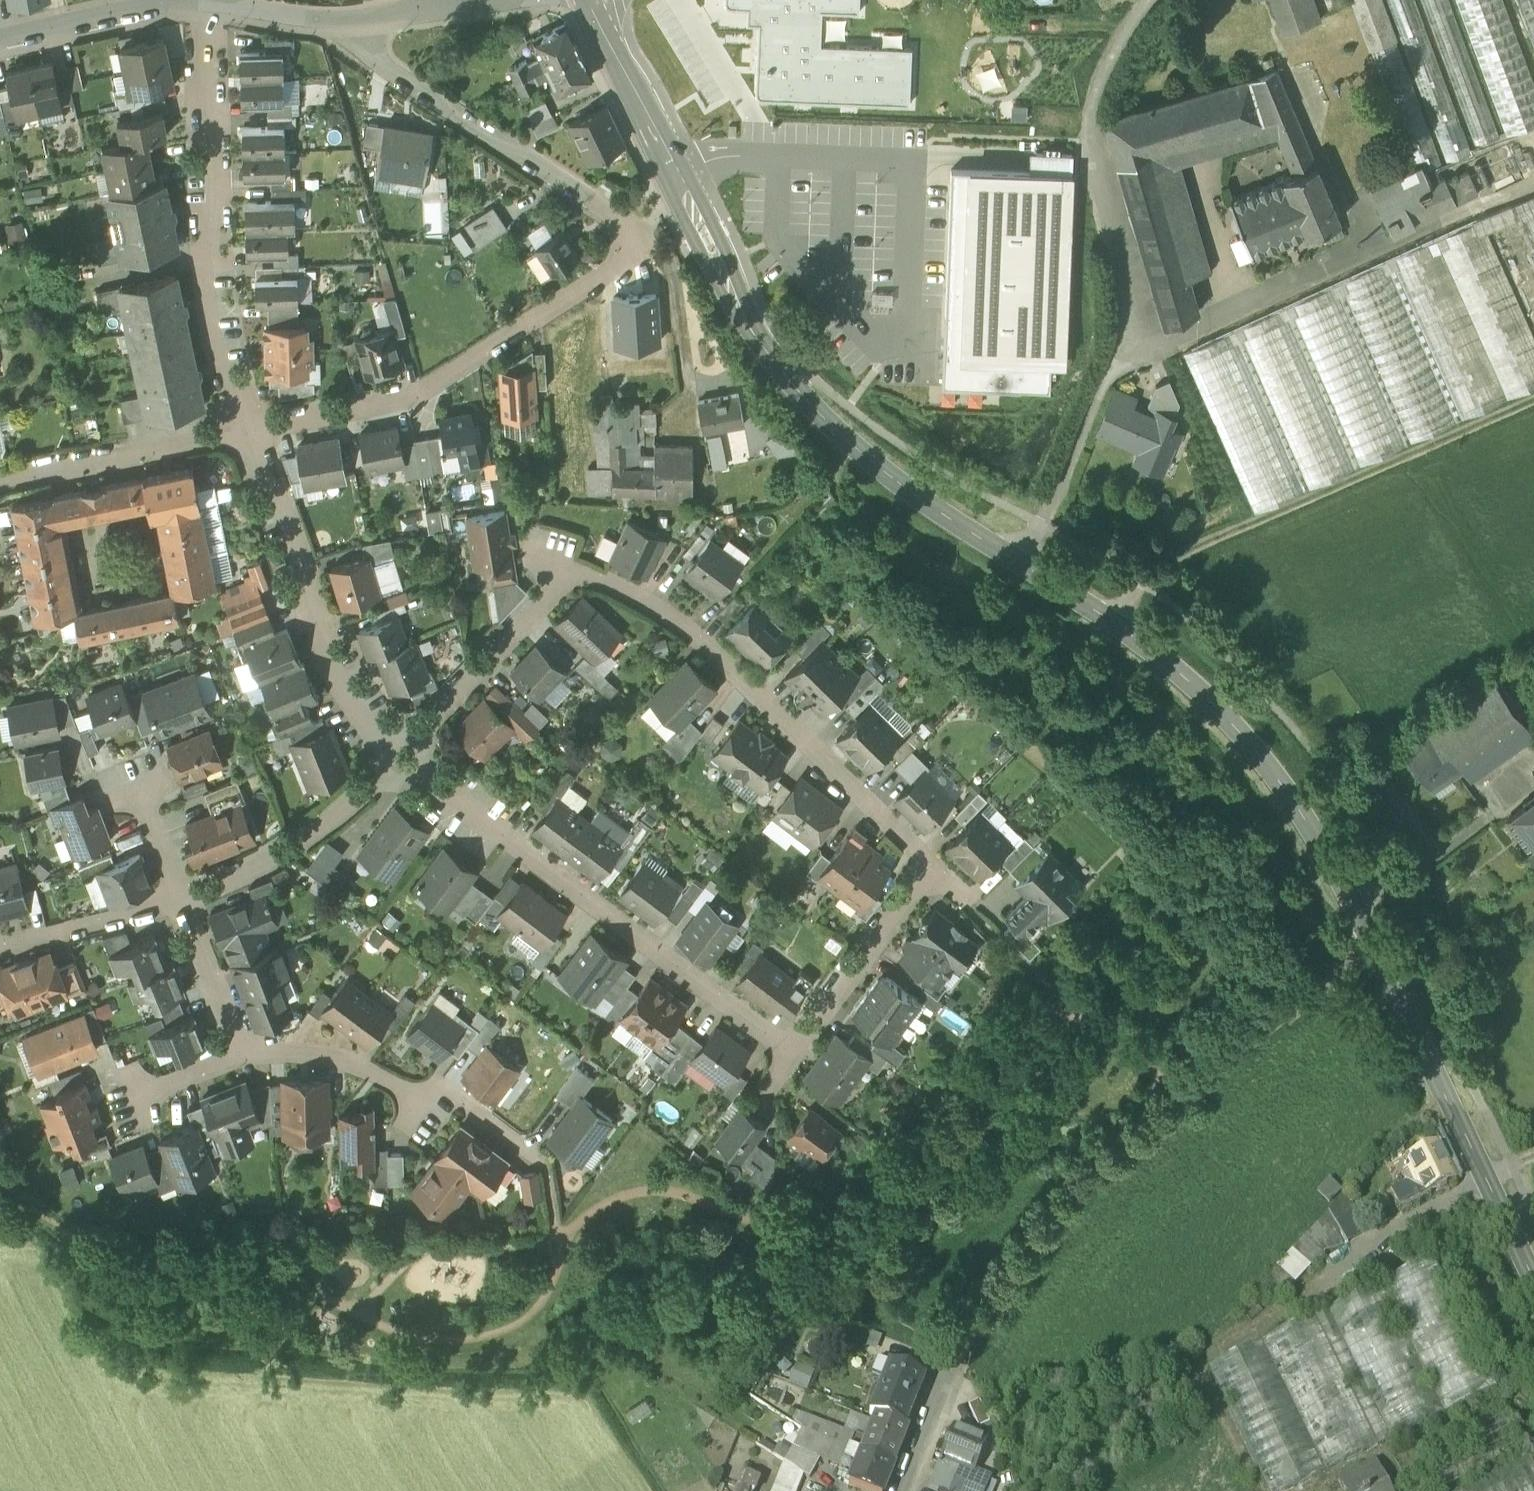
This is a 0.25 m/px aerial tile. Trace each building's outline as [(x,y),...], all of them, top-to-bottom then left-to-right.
[(725,2),(727,5),(730,7),(748,8),(759,8),(758,24),(755,93),(758,96),(760,98),(909,104),(912,48),(821,44),(822,11),(859,12),(860,0),(725,0),(725,2)] [(1283,32),(1320,18),(1314,0),(1309,0),(1307,1),(1307,0),(1273,0),(1284,30),(1283,30),(1283,32)] [(1370,50),(1396,40),(1382,0),(1356,0),(1356,1),(1352,2),(1370,50)] [(1447,163),(1472,154),(1415,0),(1386,0),(1447,163)] [(1475,146),(1500,137),(1449,0),(1420,0),(1475,146)] [(1506,135),(1533,125),(1533,82),(1504,0),(1455,0),(1506,135)] [(1533,40),(1533,0),(1518,0),(1533,40)] [(759,8),(748,8),(747,24),(758,24),(759,8)] [(540,59),(544,67),(579,50),(566,23),(558,26),(557,27),(540,35),(539,36),(534,38),(537,46),(535,47),(540,59)] [(120,47),(126,71),(168,61),(163,38),(136,44),(120,47)] [(265,41),(266,53),(282,52),(290,52),(290,40),(265,41)] [(1415,168),(1417,174),(1425,171),(1442,165),(1396,40),(1370,50),(1414,168),(1415,168)] [(592,76),(579,50),(544,67),(547,74),(553,85),(556,84),(559,91),(566,88),(567,89),(583,81),(582,80),(592,76)] [(240,53),(241,78),(283,77),(282,52),(266,53),(240,53)] [(509,68),(515,81),(544,67),(540,59),(527,65),(525,60),(509,68)] [(173,85),(168,61),(126,71),(130,94),(149,90),(173,85)] [(53,62),(29,67),(39,110),(62,104),(58,86),(53,62)] [(66,67),(70,83),(71,90),(83,88),(78,64),(66,67)] [(16,115),(39,110),(29,67),(6,72),(12,97),(16,115)] [(547,74),(544,67),(515,81),(521,93),(537,85),(534,80),(547,74)] [(1104,119),(1164,328),(1199,312),(1189,279),(1153,152),(1270,119),(1277,136),(1293,174),(1316,165),(1276,69),(1104,119)] [(113,73),(118,96),(130,94),(126,71),(113,73)] [(283,102),(283,77),(241,78),(241,103),(267,103),(283,102)] [(74,102),(71,90),(70,83),(58,86),(62,104),(74,102)] [(119,99),(121,108),(142,103),(151,101),(149,90),(130,94),(118,96),(119,99)] [(1,100),(9,135),(20,132),(16,115),(12,97),(1,100)] [(142,103),(144,115),(161,111),(168,110),(165,98),(151,101),(142,103)] [(527,110),(533,123),(552,114),(546,101),(527,110)] [(267,103),(268,115),(292,114),(291,102),(283,102),(267,103)] [(62,104),(39,110),(42,123),(65,117),(62,104)] [(570,122),(589,161),(606,153),(605,151),(623,142),(605,105),(570,122)] [(118,121),(122,143),(123,144),(146,139),(147,139),(167,135),(161,111),(144,115),(118,121)] [(295,114),(292,114),(268,115),(268,127),(284,126),(296,126),(295,114)] [(558,127),(552,114),(533,123),(532,123),(538,137),(558,127)] [(1153,152),(1189,279),(1211,273),(1181,164),(1277,136),(1270,119),(1153,152)] [(364,146),(380,148),(383,125),(367,122),(364,146)] [(376,173),(425,180),(432,132),(383,125),(380,148),(376,173)] [(242,127),(243,152),(285,151),(284,126),(268,127),(242,127)] [(103,147),(107,170),(151,161),(147,139),(146,139),(123,144),(122,143),(103,147)] [(285,176),(285,151),(243,152),(243,178),(270,177),(285,176)] [(1073,154),(1037,153),(1036,173),(1072,174),(1073,154)] [(107,170),(113,192),(156,183),(151,161),(107,170)] [(1293,174),(1283,179),(1306,234),(1322,228),(1338,221),(1340,220),(1316,165),(1293,174)] [(1370,189),(1392,235),(1478,194),(1474,185),(1471,179),(1468,173),(1459,177),(1457,173),(1452,175),(1454,179),(1451,180),(1446,183),(1444,179),(1431,185),(1425,171),(1417,174),(1415,168),(1414,168),(1370,189)] [(1036,173),(951,169),(945,317),(942,386),(1020,389),(1021,389),(1050,390),(1051,363),(1064,363),(1072,174),(1036,173)] [(113,192),(107,170),(95,172),(100,194),(112,192),(113,192)] [(270,177),(271,189),(295,188),(294,176),(285,176),(270,177)] [(1252,256),(1306,234),(1283,179),(1229,201),(1252,256)] [(163,181),(156,183),(113,192),(112,192),(121,231),(117,232),(118,236),(122,258),(177,247),(171,220),(174,216),(172,209),(169,206),(163,181)] [(301,188),(295,188),(271,189),(271,201),(294,200),(301,200),(301,188)] [(631,201),(635,202),(641,198),(636,190),(630,194),(629,198),(631,201)] [(1512,206),(1517,219),(1533,260),(1533,197),(1512,206)] [(245,202),(246,230),(288,229),(295,228),(294,200),(271,201),(245,202)] [(1517,219),(1512,206),(1471,222),(1472,224),(1183,354),(1254,514),(1533,388),(1533,335),(1487,230),(1517,219)] [(465,224),(480,247),(505,230),(491,208),(465,224)] [(1338,221),(1322,228),(1327,240),(1343,234),(1338,221)] [(545,222),(529,231),(536,244),(553,234),(545,222)] [(288,254),(288,229),(246,230),(246,255),(273,254),(288,254)] [(553,274),(553,275),(580,258),(562,231),(536,248),(544,262),(547,260),(555,272),(553,274)] [(94,241),(99,263),(122,258),(118,236),(94,241)] [(281,266),(298,265),(298,253),(288,254),(273,254),(274,266),(281,266)] [(544,262),(553,274),(555,272),(547,260),(544,262)] [(305,265),(298,265),(281,266),(281,278),(297,277),(305,277),(305,265)] [(129,311),(138,350),(189,339),(183,314),(186,310),(184,303),(180,301),(175,274),(120,285),(125,307),(125,311),(129,311)] [(255,278),(256,303),(268,303),(298,302),(297,277),(281,278),(255,278)] [(97,290),(101,312),(125,307),(120,285),(97,290)] [(656,295),(613,298),(616,346),(659,343),(656,295)] [(394,337),(405,334),(395,300),(384,300),(394,337)] [(268,303),(268,327),(298,326),(298,302),(268,303)] [(267,338),(267,351),(311,350),(311,337),(306,337),(305,326),(298,326),(268,327),(266,327),(266,331),(264,331),(265,338),(267,338)] [(361,353),(368,376),(402,366),(394,337),(391,329),(375,333),(375,332),(370,329),(364,330),(361,336),(362,337),(357,339),(357,340),(361,338),(365,352),(361,353)] [(194,365),(189,339),(138,350),(146,390),(142,390),(143,394),(148,417),(203,405),(197,378),(199,374),(198,367),(194,365)] [(500,370),(500,371),(534,369),(533,353),(533,349),(500,370)] [(311,363),(311,350),(267,351),(267,365),(265,365),(266,372),(268,372),(268,375),(270,375),(306,374),(307,374),(306,363),(311,363)] [(534,369),(535,389),(547,388),(545,352),(533,353),(534,369)] [(306,374),(306,383),(314,383),(318,383),(317,363),(311,363),(306,363),(307,374),(306,374)] [(535,389),(534,369),(500,371),(503,418),(504,418),(505,432),(536,430),(535,416),(537,416),(535,389)] [(279,385),(279,399),(314,391),(314,383),(306,383),(306,374),(270,375),(270,386),(279,385)] [(1157,411),(1173,418),(1179,404),(1169,380),(1156,386),(1148,405),(1156,412),(1157,411)] [(1135,462),(1161,473),(1173,444),(1169,442),(1174,429),(1170,427),(1173,418),(1157,411),(1156,412),(1153,420),(1130,411),(1135,398),(1116,390),(1098,432),(1141,450),(1135,462)] [(120,399),(125,422),(148,417),(143,394),(120,399)] [(747,401),(759,418),(768,412),(756,395),(747,401)] [(699,402),(703,432),(742,425),(738,396),(699,402)] [(609,427),(610,444),(625,443),(637,443),(636,426),(640,426),(639,405),(608,407),(609,427)] [(593,408),(594,427),(609,427),(608,407),(593,408)] [(0,414),(0,425),(1,428),(3,428),(12,426),(9,412),(0,414)] [(442,453),(445,469),(479,463),(471,413),(440,418),(443,435),(446,453),(442,453)] [(360,434),(368,470),(404,463),(401,450),(397,426),(360,434)] [(413,439),(415,448),(420,476),(445,471),(445,469),(442,453),(446,453),(443,435),(413,439)] [(303,480),(305,487),(321,484),(345,480),(338,439),(298,446),(299,455),(303,480)] [(626,468),(625,443),(610,444),(613,492),(655,495),(655,469),(626,468)] [(707,450),(709,462),(709,463),(713,463),(749,457),(747,443),(707,450)] [(655,495),(692,498),(692,447),(654,447),(655,469),(655,495)] [(407,478),(420,476),(415,448),(401,450),(404,463),(407,478)] [(282,457),(290,482),(303,480),(299,455),(282,457)] [(715,471),(713,463),(709,463),(709,462),(705,463),(708,472),(715,471)] [(151,515),(157,514),(157,512),(200,504),(197,489),(193,467),(143,478),(149,505),(151,515)] [(143,478),(101,486),(107,514),(149,505),(143,478)] [(303,480),(290,482),(295,496),(306,494),(305,487),(303,480)] [(305,487),(306,494),(306,499),(323,496),(321,484),(305,487)] [(200,504),(218,500),(214,485),(197,489),(200,504)] [(101,486),(86,489),(92,517),(107,514),(101,486)] [(59,524),(92,517),(86,489),(53,496),(52,496),(59,524)] [(13,504),(18,533),(59,524),(52,496),(13,504)] [(686,513),(702,514),(702,499),(686,500),(686,513)] [(205,528),(222,524),(218,500),(200,504),(204,524),(205,528)] [(157,514),(161,532),(204,524),(200,504),(157,512),(157,514)] [(450,509),(440,510),(443,530),(453,528),(450,509)] [(429,532),(443,530),(440,510),(426,513),(429,532)] [(491,565),(494,583),(513,580),(516,580),(505,512),(467,518),(475,568),(491,565)] [(610,560),(648,577),(665,539),(628,522),(610,560)] [(65,554),(59,524),(18,533),(24,562),(65,554)] [(161,532),(166,561),(210,552),(205,528),(204,524),(161,532)] [(222,524),(205,528),(210,552),(227,549),(222,524)] [(368,557),(371,565),(388,560),(395,558),(390,539),(367,543),(362,544),(366,558),(368,557)] [(687,571),(718,595),(740,565),(721,551),(722,549),(710,540),(687,571)] [(210,554),(215,580),(233,576),(227,549),(210,554)] [(215,580),(210,554),(210,552),(166,561),(173,591),(173,593),(174,592),(185,590),(216,584),(215,580)] [(71,583),(65,554),(24,562),(30,592),(71,583)] [(342,606),(380,594),(371,565),(368,557),(366,558),(331,569),(342,606)] [(388,560),(371,565),(380,594),(397,589),(388,560)] [(234,601),(235,600),(260,591),(260,590),(269,587),(260,562),(251,566),(255,578),(230,587),(230,589),(234,601)] [(494,583),(500,621),(510,611),(527,593),(513,580),(494,583)] [(76,610),(71,583),(30,592),(36,620),(59,616),(76,612),(76,610)] [(226,604),(234,601),(230,589),(221,593),(226,604)] [(174,592),(179,616),(190,614),(185,590),(174,592)] [(173,591),(125,601),(131,629),(180,619),(179,616),(174,592),(173,593),(173,591)] [(235,600),(245,625),(268,615),(269,615),(260,591),(235,600)] [(557,624),(595,660),(621,633),(582,597),(557,624)] [(230,616),(235,629),(245,625),(235,600),(234,601),(226,604),(230,616)] [(82,639),(131,629),(125,601),(76,610),(76,612),(82,639)] [(394,606),(396,613),(410,608),(407,601),(394,606)] [(727,633),(761,666),(792,635),(758,601),(727,633)] [(373,613),(378,625),(397,617),(393,606),(373,613)] [(64,642),(82,639),(76,612),(59,616),(64,642)] [(274,628),(268,615),(245,625),(235,629),(240,640),(236,641),(239,650),(245,648),(244,647),(269,636),(267,631),(274,628)] [(222,633),(235,629),(230,616),(225,617),(224,620),(220,621),(219,623),(221,630),(221,631),(222,633)] [(359,631),(369,657),(377,655),(407,643),(397,617),(378,625),(359,631)] [(796,648),(804,657),(821,640),(821,641),(831,631),(821,622),(796,648)] [(276,634),(274,628),(267,631),(269,636),(276,634)] [(227,645),(236,641),(240,640),(235,629),(222,634),(227,645)] [(304,664),(301,665),(287,629),(276,634),(269,636),(244,647),(245,648),(250,660),(259,682),(261,681),(267,696),(275,715),(275,716),(300,706),(307,703),(318,699),(304,664)] [(794,697),(797,702),(840,658),(821,641),(821,640),(804,657),(785,676),(797,687),(795,689),(794,693),(794,697)] [(377,655),(391,692),(407,686),(429,678),(415,641),(407,643),(377,655)] [(511,672),(539,699),(565,672),(536,646),(511,672)] [(575,666),(598,688),(607,678),(584,656),(575,666)] [(858,676),(840,658),(797,702),(803,705),(806,705),(810,703),(812,702),(813,704),(823,713),(842,694),(858,677),(858,676)] [(243,688),(246,687),(259,682),(250,660),(235,666),(243,688)] [(678,727),(678,728),(688,717),(716,688),(687,661),(667,681),(669,683),(651,702),(678,727)] [(842,694),(850,702),(869,683),(876,676),(867,667),(858,676),(858,677),(842,694)] [(208,670),(195,675),(205,700),(217,695),(208,670)] [(157,728),(159,732),(209,712),(205,700),(195,675),(145,694),(144,694),(157,728)] [(407,686),(411,697),(437,687),(432,676),(429,678),(407,686)] [(261,681),(259,682),(246,687),(251,702),(267,696),(261,681)] [(494,711),(498,714),(512,699),(492,681),(479,695),(485,701),(495,710),(494,711)] [(1426,730),(1456,770),(1461,767),(1525,722),(1496,682),(1426,730)] [(93,709),(102,731),(136,718),(127,695),(123,683),(88,697),(93,709)] [(877,691),(869,683),(850,702),(846,707),(854,715),(867,702),(877,691)] [(136,718),(142,734),(157,728),(144,694),(145,694),(143,688),(127,695),(136,718)] [(870,705),(886,720),(896,710),(877,691),(867,702),(870,705)] [(53,697),(59,727),(76,723),(73,717),(65,695),(53,697)] [(7,707),(15,742),(60,733),(59,727),(53,697),(7,707)] [(512,699),(498,714),(512,727),(525,739),(539,725),(512,699)] [(484,756),(512,727),(498,714),(494,711),(495,710),(485,701),(457,730),(484,756)] [(302,712),(309,709),(307,703),(300,706),(302,712)] [(846,749),(852,755),(886,720),(870,705),(857,718),(837,739),(846,748),(846,749)] [(277,737),(289,732),(314,722),(309,709),(302,712),(300,706),(275,716),(275,715),(270,717),(277,737)] [(89,727),(92,735),(102,731),(93,709),(73,717),(76,724),(79,731),(89,727)] [(910,724),(896,710),(886,720),(900,734),(910,724)] [(699,736),(709,743),(724,723),(714,716),(702,731),(699,736)] [(663,743),(681,760),(699,736),(702,731),(688,717),(678,728),(678,727),(663,743)] [(323,718),(314,722),(289,732),(293,743),(328,730),(323,718)] [(761,790),(761,791),(773,774),(787,755),(770,743),(772,740),(761,732),(759,734),(739,719),(739,720),(718,748),(729,757),(724,763),(761,790)] [(900,734),(886,720),(852,755),(857,760),(859,760),(869,770),(893,745),(902,736),(900,734)] [(1461,767),(1470,780),(1533,734),(1533,733),(1525,722),(1461,767)] [(79,731),(88,755),(99,751),(92,735),(89,727),(79,731)] [(294,748),(309,788),(349,772),(331,728),(328,730),(293,743),(292,744),(294,748)] [(891,753),(899,761),(912,749),(923,737),(914,729),(896,747),(891,753)] [(180,778),(180,779),(207,769),(206,765),(217,761),(218,764),(220,763),(207,730),(168,746),(168,747),(169,746),(181,778),(180,778)] [(1431,786),(1432,787),(1456,770),(1426,730),(1401,747),(1431,786)] [(289,732),(277,737),(271,739),(277,755),(294,748),(292,744),(293,743),(289,732)] [(621,737),(602,738),(604,757),(623,755),(621,737)] [(33,787),(40,786),(50,784),(64,781),(57,746),(26,752),(33,787)] [(713,755),(724,763),(729,757),(718,748),(713,755)] [(929,766),(912,749),(899,761),(895,766),(912,783),(923,771),(923,772),(929,766)] [(206,765),(207,769),(218,764),(217,761),(206,765)] [(933,762),(929,766),(923,772),(951,799),(961,789),(933,762)] [(535,805),(546,813),(556,800),(557,801),(569,785),(576,776),(568,770),(535,805)] [(896,799),(925,827),(952,800),(951,799),(923,772),(923,771),(912,783),(896,799)] [(755,797),(765,804),(782,781),(773,774),(761,791),(761,790),(755,797)] [(237,778),(224,783),(228,794),(242,789),(237,778)] [(774,813),(813,842),(839,807),(800,778),(792,789),(775,812),(774,813)] [(186,798),(204,791),(208,790),(204,779),(182,787),(186,798)] [(64,781),(50,784),(54,794),(67,789),(64,781)] [(765,805),(775,812),(792,789),(783,781),(765,805)] [(224,783),(208,790),(204,791),(208,803),(220,799),(223,809),(238,804),(239,805),(245,803),(246,802),(242,789),(228,794),(224,783)] [(44,797),(54,794),(50,784),(40,786),(44,797)] [(587,799),(569,785),(557,801),(575,814),(577,812),(577,813),(587,799)] [(44,797),(49,808),(71,800),(67,789),(54,794),(44,797)] [(970,798),(979,807),(987,799),(978,790),(970,798)] [(56,824),(61,822),(60,821),(88,810),(83,796),(71,800),(49,808),(56,824)] [(954,815),(963,823),(979,807),(970,798),(954,815)] [(208,803),(212,814),(223,809),(220,799),(208,803)] [(1533,858),(1533,799),(1507,820),(1529,849),(1528,850),(1533,858)] [(533,830),(565,854),(589,822),(577,813),(577,812),(575,814),(557,801),(556,800),(546,813),(533,830)] [(185,843),(193,862),(245,842),(238,825),(246,823),(239,805),(238,804),(223,809),(212,814),(186,824),(193,840),(185,843)] [(98,806),(88,810),(60,821),(61,822),(68,840),(72,838),(77,852),(73,854),(73,855),(111,840),(98,806)] [(363,852),(393,875),(424,833),(394,810),(363,852)] [(956,857),(961,862),(996,827),(980,812),(946,846),(956,855),(956,857)] [(629,830),(641,840),(651,827),(639,817),(629,830)] [(602,832),(589,822),(565,854),(597,878),(610,861),(620,848),(617,846),(601,834),(602,832)] [(238,825),(245,842),(252,839),(246,823),(238,825)] [(856,826),(848,836),(858,844),(862,839),(862,840),(867,834),(856,826)] [(1011,842),(996,827),(961,862),(966,867),(968,867),(978,876),(1011,842)] [(610,861),(620,868),(641,840),(629,830),(617,846),(620,848),(610,861)] [(1016,843),(1025,852),(1033,844),(1024,835),(1016,843)] [(819,875),(840,890),(872,847),(862,840),(862,839),(858,844),(848,836),(831,858),(819,874),(819,875)] [(68,840),(73,854),(77,852),(72,838),(68,840)] [(1009,868),(1019,878),(1044,852),(1034,842),(1033,844),(1025,852),(1009,868)] [(306,868),(331,888),(341,875),(328,865),(338,852),(325,843),(306,868)] [(1000,860),(1009,868),(1025,852),(1016,843),(1000,860)] [(882,855),(872,847),(840,890),(860,905),(861,906),(871,891),(889,867),(879,860),(882,855)] [(417,886),(447,908),(451,903),(469,879),(475,871),(445,849),(417,886)] [(879,860),(889,867),(897,857),(886,849),(882,855),(879,860)] [(1023,898),(1047,922),(1048,921),(1042,916),(1047,911),(1052,917),(1073,896),(1074,896),(1076,894),(1075,894),(1086,883),(1077,874),(1074,877),(1047,850),(1044,852),(1019,878),(1016,881),(1028,893),(1023,898)] [(807,871),(816,879),(819,875),(819,874),(831,858),(822,851),(807,871)] [(78,866),(84,881),(94,877),(94,873),(99,872),(99,870),(116,864),(111,853),(78,866)] [(99,872),(111,902),(152,886),(140,854),(116,864),(99,870),(99,872)] [(28,909),(22,886),(16,863),(0,867),(0,916),(28,909)] [(289,874),(315,893),(323,882),(298,863),(289,874)] [(620,894),(655,920),(678,889),(664,878),(663,880),(642,865),(620,894)] [(265,894),(269,903),(280,899),(273,881),(272,878),(249,887),(253,898),(265,894)] [(693,900),(688,907),(698,914),(707,903),(719,885),(709,878),(702,888),(693,900)] [(451,903),(465,913),(483,889),(469,879),(451,903)] [(692,880),(683,893),(693,900),(702,888),(692,880)] [(522,928),(543,944),(552,931),(565,914),(522,882),(506,904),(499,914),(503,917),(520,930),(522,928)] [(29,913),(42,910),(38,896),(35,883),(22,886),(28,909),(29,913)] [(494,897),(483,889),(465,913),(475,921),(479,917),(494,897)] [(856,911),(866,918),(881,898),(871,891),(861,906),(860,905),(856,911)] [(666,915),(677,922),(688,907),(693,900),(683,893),(666,915)] [(213,914),(232,962),(242,958),(271,947),(264,929),(277,924),(269,903),(265,894),(253,898),(213,914)] [(495,895),(494,897),(479,917),(494,928),(503,917),(499,914),(506,904),(495,895)] [(1006,916),(1012,922),(1004,931),(1021,948),(1029,939),(1032,936),(1047,922),(1023,898),(1006,916)] [(679,939),(709,962),(724,942),(734,929),(737,925),(707,903),(698,914),(679,939)] [(922,927),(916,935),(953,962),(958,965),(971,947),(975,941),(964,933),(965,931),(957,925),(953,922),(935,909),(929,918),(926,917),(923,919),(921,922),(921,925),(922,927)] [(960,912),(953,922),(957,925),(964,916),(960,912)] [(971,947),(977,951),(987,938),(964,916),(957,925),(965,931),(964,933),(975,941),(971,947)] [(378,945),(388,932),(376,924),(367,936),(378,945)] [(520,930),(512,940),(533,956),(543,944),(522,928),(520,930)] [(734,929),(724,942),(733,949),(743,936),(734,929)] [(103,936),(110,953),(132,944),(126,930),(103,936)] [(531,959),(541,967),(562,939),(552,931),(543,944),(533,956),(531,959)] [(593,1000),(595,1002),(602,992),(623,965),(626,960),(591,934),(560,975),(578,989),(581,985),(596,997),(593,1000)] [(128,979),(128,980),(174,962),(173,962),(167,964),(155,935),(132,944),(110,953),(117,971),(133,965),(137,976),(128,979)] [(939,982),(953,962),(916,935),(913,940),(910,939),(907,940),(905,943),(904,947),(906,949),(901,956),(916,967),(920,970),(938,983),(939,982)] [(1021,948),(1029,956),(1041,945),(1032,936),(1029,939),(1021,948)] [(734,968),(743,975),(759,954),(760,954),(764,948),(754,941),(734,968)] [(242,958),(247,970),(268,962),(266,956),(282,949),(280,944),(271,947),(242,958)] [(237,974),(244,992),(279,979),(292,974),(282,949),(266,956),(268,962),(247,970),(237,974)] [(4,983),(1,989),(3,994),(9,996),(16,1014),(50,1001),(49,999),(65,993),(67,993),(57,968),(51,952),(34,959),(34,958),(33,958),(16,965),(12,963),(7,965),(5,969),(0,971),(0,974),(4,983)] [(773,1010),(781,1000),(796,981),(794,980),(760,954),(759,954),(743,975),(738,981),(747,988),(745,989),(773,1010)] [(242,958),(232,962),(237,974),(247,970),(242,958)] [(65,995),(66,996),(87,988),(77,961),(57,968),(67,993),(65,993),(65,995)] [(185,992),(174,962),(128,980),(135,997),(151,991),(156,1004),(178,995),(185,992)] [(602,992),(615,1001),(620,994),(635,974),(623,965),(602,992)] [(909,976),(913,979),(920,970),(916,967),(909,976)] [(801,970),(794,980),(796,981),(781,1000),(791,1008),(803,992),(807,991),(813,984),(812,979),(801,970)] [(913,979),(924,987),(938,998),(946,987),(939,982),(938,983),(920,970),(913,979)] [(883,973),(878,979),(883,983),(887,977),(883,973)] [(878,979),(867,994),(906,1022),(913,1013),(918,1016),(926,1005),(916,998),(887,977),(883,983),(878,979)] [(655,1044),(674,1020),(686,1004),(650,978),(638,994),(620,1018),(621,1019),(655,1044)] [(292,1013),(279,979),(244,992),(257,1027),(275,1020),(275,1019),(292,1013)] [(324,1010),(368,1043),(384,1022),(391,1012),(347,980),(333,998),(324,1010)] [(578,989),(593,1000),(596,997),(581,985),(578,989)] [(606,1014),(618,1023),(621,1019),(620,1018),(638,994),(627,986),(606,1014)] [(943,1002),(938,998),(924,987),(917,997),(936,1011),(943,1002)] [(310,1009),(320,1016),(324,1010),(333,998),(324,991),(310,1009)] [(459,1006),(440,991),(430,1004),(449,1019),(451,1017),(455,1011),(459,1006)] [(384,1022),(394,1030),(416,1001),(406,993),(391,1012),(384,1022)] [(880,1035),(890,1043),(898,1032),(906,1022),(867,994),(856,1009),(861,1012),(856,1018),(880,1035)] [(160,1015),(162,1014),(183,1006),(178,995),(156,1004),(160,1015)] [(408,1034),(440,1059),(447,1049),(463,1026),(451,1017),(449,1019),(430,1004),(408,1034)] [(83,1014),(94,1042),(106,1037),(94,1006),(81,1011),(82,1014),(83,1014)] [(187,1017),(183,1006),(162,1014),(166,1025),(187,1017)] [(861,1012),(856,1009),(852,1015),(856,1018),(861,1012)] [(275,1020),(280,1032),(297,1026),(303,1018),(299,1010),(292,1013),(275,1019),(275,1020)] [(467,1020),(455,1011),(451,1017),(463,1026),(467,1020)] [(28,1035),(42,1071),(55,1065),(97,1049),(94,1042),(83,1014),(82,1014),(30,1034),(28,1035)] [(172,1044),(177,1057),(206,1045),(194,1014),(187,1017),(166,1025),(162,1014),(160,1015),(144,1021),(156,1050),(172,1044)] [(489,1017),(479,1029),(467,1045),(479,1055),(487,1045),(502,1026),(489,1017)] [(458,1057),(467,1045),(479,1029),(467,1020),(463,1026),(447,1049),(458,1057)] [(667,1046),(676,1053),(691,1034),(674,1020),(655,1044),(651,1049),(660,1055),(667,1046)] [(693,1058),(725,1082),(748,1052),(716,1027),(704,1043),(693,1058)] [(903,1035),(898,1032),(890,1043),(895,1047),(896,1046),(903,1035)] [(877,1071),(887,1057),(872,1046),(855,1033),(848,1043),(870,1060),(867,1063),(877,1071)] [(704,1043),(691,1034),(676,1053),(669,1062),(682,1072),(693,1058),(704,1043)] [(33,1074),(42,1071),(28,1035),(18,1039),(32,1074),(33,1074)] [(806,1077),(839,1101),(867,1063),(870,1060),(848,1043),(836,1035),(806,1077)] [(880,1035),(872,1046),(887,1057),(896,1064),(905,1053),(896,1046),(895,1047),(890,1043),(880,1035)] [(463,1077),(493,1099),(507,1080),(509,1082),(519,1069),(487,1045),(479,1055),(463,1077)] [(59,1077),(55,1065),(42,1071),(33,1074),(37,1085),(49,1081),(59,1077)] [(557,1095),(573,1107),(581,1097),(594,1079),(578,1067),(557,1095)] [(49,1081),(54,1092),(57,1091),(56,1091),(84,1080),(79,1069),(59,1077),(49,1081)] [(723,1091),(732,1099),(747,1079),(737,1072),(723,1091)] [(45,1123),(45,1124),(96,1104),(96,1103),(90,1106),(86,1096),(91,1094),(85,1080),(84,1080),(56,1091),(57,1091),(59,1096),(40,1103),(48,1122),(45,1123)] [(222,1151),(222,1152),(249,1142),(242,1125),(259,1119),(261,1118),(249,1087),(246,1080),(201,1098),(203,1104),(222,1151)] [(285,1130),(285,1134),(327,1133),(326,1113),(329,1113),(329,1096),(326,1096),(326,1080),(284,1081),(284,1086),(285,1130)] [(262,1126),(272,1122),(270,1086),(270,1082),(249,1087),(261,1118),(259,1119),(262,1126)] [(284,1086),(270,1086),(272,1122),(273,1130),(285,1130),(284,1086)] [(548,1140),(577,1162),(594,1140),(596,1142),(612,1120),(581,1097),(573,1107),(548,1140)] [(102,1118),(96,1104),(45,1124),(53,1144),(71,1137),(74,1146),(85,1142),(99,1136),(93,1122),(102,1118)] [(198,1124),(210,1155),(222,1151),(203,1104),(188,1110),(194,1126),(198,1124)] [(342,1150),(357,1150),(373,1149),(373,1151),(375,1151),(375,1148),(374,1105),(372,1105),(372,1106),(363,1106),(361,1106),(361,1113),(341,1114),(341,1113),(339,1113),(340,1152),(342,1152),(342,1150)] [(716,1140),(740,1158),(753,1141),(764,1126),(740,1108),(716,1140)] [(805,1146),(822,1158),(840,1132),(808,1109),(788,1136),(789,1142),(789,1144),(796,1149),(804,1147),(805,1146)] [(172,1172),(175,1181),(210,1167),(214,1165),(210,1155),(198,1124),(194,1126),(159,1140),(162,1145),(164,1151),(172,1172)] [(461,1127),(437,1159),(469,1183),(482,1193),(506,1161),(461,1127)] [(85,1142),(89,1153),(113,1144),(112,1142),(111,1143),(107,1133),(99,1136),(85,1142)] [(750,1178),(767,1190),(773,1183),(774,1157),(753,1141),(740,1158),(756,1170),(750,1178)] [(110,1157),(123,1191),(155,1179),(157,1178),(149,1157),(146,1151),(144,1144),(110,1157)] [(162,1145),(146,1151),(149,1157),(164,1151),(162,1145)] [(1392,1195),(1399,1209),(1454,1182),(1438,1147),(1406,1162),(1412,1173),(1404,1176),(1409,1187),(1392,1195)] [(375,1176),(388,1176),(388,1154),(388,1148),(375,1148),(375,1151),(376,1166),(375,1166),(375,1176)] [(376,1166),(375,1151),(373,1151),(373,1149),(357,1150),(358,1166),(375,1166),(376,1166)] [(149,1157),(157,1178),(172,1172),(164,1151),(149,1157)] [(404,1154),(388,1154),(388,1176),(388,1184),(404,1184),(404,1154)] [(448,1212),(469,1183),(437,1159),(413,1191),(432,1205),(435,1202),(448,1212)] [(215,1178),(210,1167),(175,1181),(177,1185),(180,1192),(215,1178)] [(157,1178),(155,1179),(160,1192),(177,1185),(175,1181),(172,1172),(157,1178)] [(521,1175),(525,1201),(532,1200),(541,1198),(537,1173),(521,1175)] [(1342,1192),(1329,1179),(1317,1193),(1330,1205),(1342,1192)] [(1329,1213),(1337,1227),(1357,1218),(1346,1196),(1329,1213)] [(1266,1279),(1285,1296),(1323,1256),(1347,1245),(1337,1227),(1329,1213),(1266,1279)] [(1268,1490),(1289,1490),(1497,1389),(1433,1259),(1209,1369),(1268,1490)] [(882,1342),(870,1338),(866,1351),(877,1355),(882,1342)] [(871,1380),(882,1384),(889,1368),(878,1364),(871,1380)] [(815,1372),(796,1365),(788,1384),(807,1392),(815,1372)] [(869,1417),(877,1419),(905,1431),(923,1384),(924,1382),(889,1368),(882,1384),(869,1417)] [(646,1401),(624,1413),(631,1425),(653,1413),(646,1401)] [(979,1403),(968,1408),(978,1430),(988,1425),(979,1403)] [(850,1415),(843,1434),(867,1443),(874,1425),(850,1415)] [(824,1441),(825,1441),(830,1429),(806,1419),(801,1432),(824,1441)] [(867,1443),(862,1456),(894,1468),(908,1432),(905,1431),(877,1419),(874,1425),(867,1443)] [(843,1434),(830,1429),(825,1441),(848,1450),(862,1456),(867,1443),(843,1434)] [(953,1429),(939,1462),(974,1476),(975,1475),(987,1443),(953,1429)] [(773,1455),(785,1463),(805,1475),(804,1477),(810,1480),(820,1460),(841,1470),(848,1450),(825,1441),(824,1441),(801,1432),(793,1449),(789,1457),(776,1449),(773,1455)] [(894,1468),(862,1456),(848,1450),(841,1470),(838,1476),(848,1479),(851,1481),(849,1487),(859,1490),(885,1490),(894,1468)] [(1530,1455),(1456,1490),(1533,1490),(1533,1464),(1530,1455)] [(975,1475),(974,1476),(939,1462),(928,1490),(931,1490),(941,1490),(942,1489),(948,1490),(985,1490),(989,1481),(979,1478),(979,1477),(975,1475)] [(1344,1490),(1389,1490),(1375,1462),(1338,1480),(1344,1490)] [(804,1477),(805,1475),(785,1463),(774,1490),(798,1490),(804,1477)] [(750,1490),(751,1490),(755,1490),(759,1481),(743,1475),(737,1490),(750,1490)]
